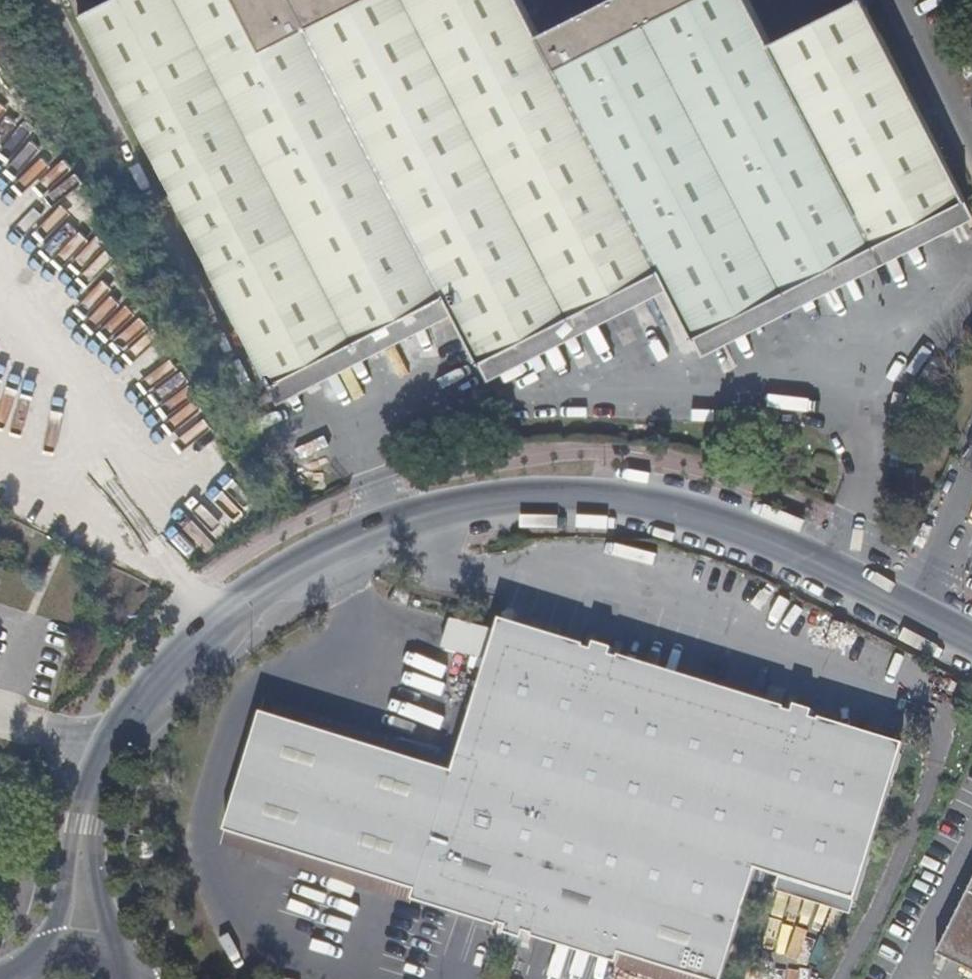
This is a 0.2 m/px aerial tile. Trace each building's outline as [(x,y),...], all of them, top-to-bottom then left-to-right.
[(76,19),(263,390),(444,298),(478,365),(658,274),(693,341),(968,203),(865,0),(861,0),(772,45),(749,0),(611,0),(540,36),(521,0),(113,0),(76,19)] [(259,712),(222,830),(508,919),(503,934),(521,940),(525,925),(702,978),(721,978),(754,870),(855,901),(899,754),(813,727),(816,719),(808,717),(810,709),(792,704),(790,711),(782,709),(780,716),(613,664),(616,657),(608,655),(611,647),(593,642),(590,650),(581,647),(582,644),(498,619),(450,771),(259,712)] [(968,684),(963,695),(971,700),(971,686),(968,684)] [(936,955),(971,973),(971,883),(936,955)]
